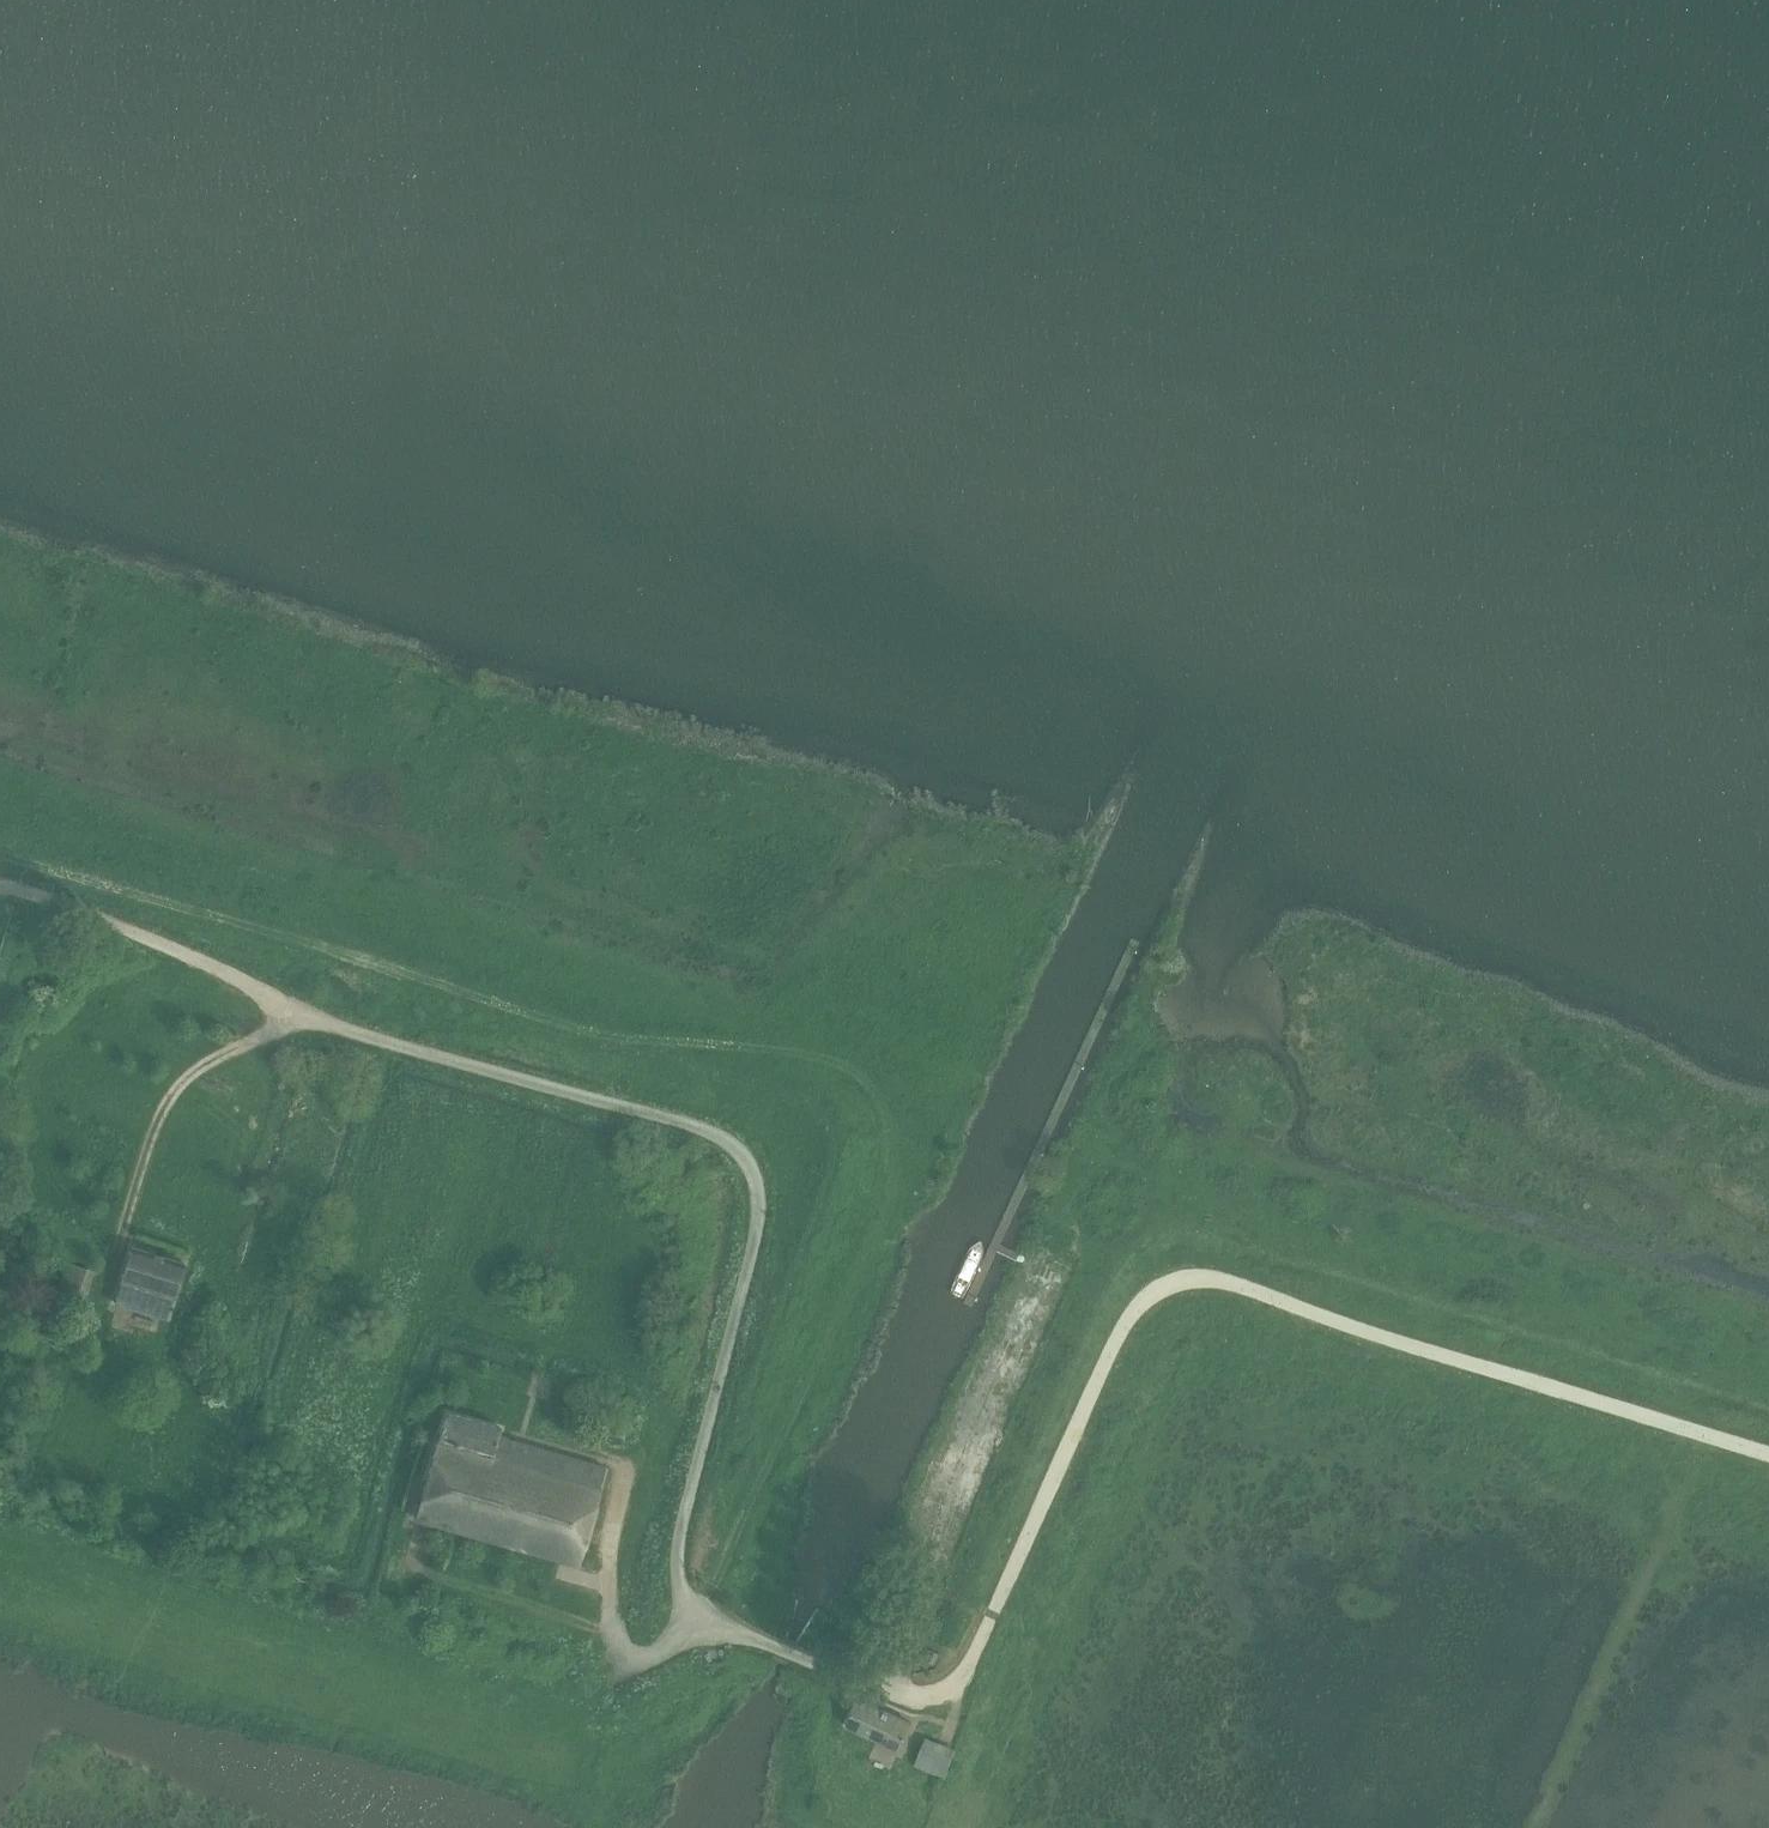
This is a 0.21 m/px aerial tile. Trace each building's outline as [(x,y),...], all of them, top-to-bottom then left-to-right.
[(119,1281),(120,1281),(114,1302),(167,1319),(173,1298),(174,1298),(185,1264),(130,1247),(119,1281)] [(66,1261),(56,1294),(85,1303),(96,1271),(66,1261)] [(497,1437),(499,1429),(447,1414),(418,1519),(434,1524),(561,1560),(576,1564),(604,1467),(497,1437)] [(628,1430),(618,1428),(616,1436),(625,1439),(628,1430)] [(929,1650),(924,1661),(934,1665),(939,1654),(929,1650)] [(857,1700),(846,1725),(901,1750),(912,1724),(857,1700)] [(916,1760),(914,1767),(915,1767),(943,1779),(944,1779),(956,1750),(955,1749),(950,1747),(938,1742),(926,1737),(916,1760)]
